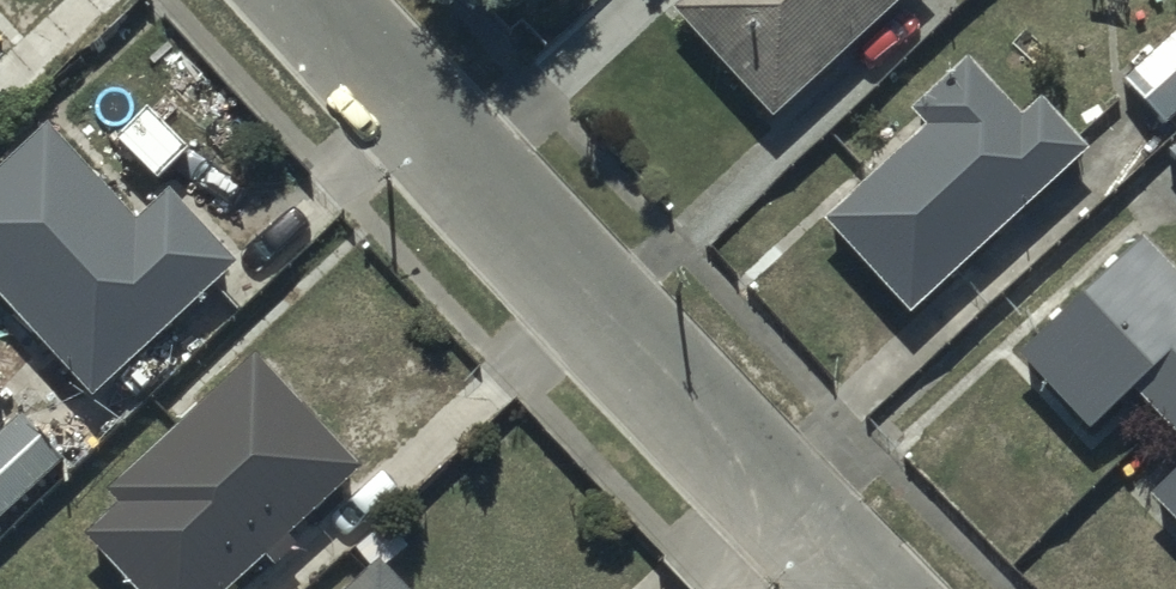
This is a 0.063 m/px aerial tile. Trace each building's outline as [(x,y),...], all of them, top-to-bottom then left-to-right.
[(769,105),(886,0),(675,0),(769,105)] [(1164,115),(1175,104),(1175,23),(1124,72),(1164,115)] [(823,207),(908,302),(1088,141),(1039,86),(1019,104),(968,47),(910,98),(925,116),(823,207)] [(89,385),(235,254),(165,175),(138,199),(53,105),(0,153),(0,286),(89,385)] [(1175,148),(1175,132),(1168,139),(1175,148)] [(1134,387),(1175,432),(1175,265),(1149,236),(1025,352),(1093,425),(1134,387)] [(144,588),(214,588),(263,545),(273,557),(295,537),(285,525),(358,459),(255,345),(108,478),(120,491),(84,523),(144,588)] [(62,448),(24,406),(0,428),(0,505),(62,448)] [(1154,487),(1175,511),(1175,466),(1154,487)] [(333,588),(415,588),(376,548),(333,588)]
